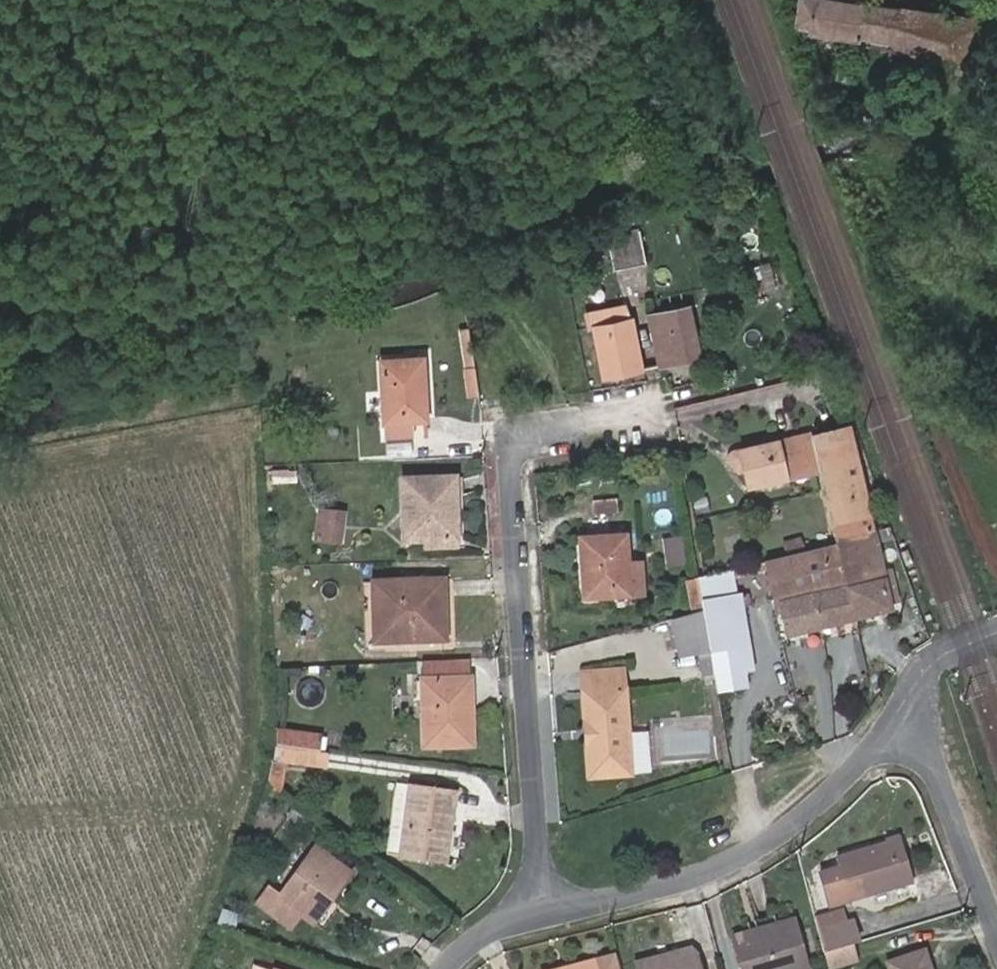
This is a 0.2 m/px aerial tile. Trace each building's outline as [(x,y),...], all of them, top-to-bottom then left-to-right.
[(872,0),(799,0),(795,31),(945,49),(950,10),(872,0)] [(645,262),(638,227),(607,233),(613,268),(645,262)] [(765,290),(759,265),(746,269),(752,293),(765,290)] [(473,290),(472,280),(461,281),(463,292),(473,290)] [(698,356),(688,307),(649,315),(660,364),(698,356)] [(640,369),(631,319),(594,326),(603,376),(640,369)] [(473,369),(468,331),(460,331),(465,371),(473,369)] [(424,418),(421,358),(381,360),(384,420),(385,436),(411,435),(410,419),(424,418)] [(477,394),(473,369),(465,371),(468,395),(477,394)] [(885,577),(850,426),(812,436),(777,443),(739,452),(744,472),(748,489),(786,480),(783,465),(816,458),(820,472),(836,544),(766,561),(767,569),(777,611),(781,610),(787,636),(892,609),(885,577)] [(412,453),(411,440),(385,443),(386,455),(412,453)] [(744,472),(739,452),(735,452),(732,452),(730,453),(729,454),(728,455),(728,456),(728,457),(727,459),(727,460),(728,461),(729,461),(738,473),(744,472)] [(820,472),(816,458),(783,465),(786,480),(820,472)] [(296,483),(295,469),(271,470),(271,484),(296,483)] [(456,539),(454,477),(402,479),(404,542),(423,541),(455,539),(456,539)] [(340,543),(343,512),(321,509),(317,541),(340,543)] [(626,564),(624,537),(581,539),(585,598),(627,595),(626,564)] [(685,562),(682,538),(663,541),(666,565),(685,562)] [(456,548),(455,539),(423,541),(424,549),(456,548)] [(767,569),(766,561),(733,569),(734,577),(767,569)] [(642,594),(640,563),(626,564),(627,595),(642,594)] [(734,577),(733,569),(697,578),(697,579),(701,601),(728,596),(738,595),(734,577)] [(701,601),(697,579),(685,581),(691,615),(703,612),(701,601)] [(444,639),(442,580),(372,582),(374,642),(444,639)] [(748,646),(740,594),(738,595),(728,596),(736,648),(748,646)] [(736,648),(728,596),(701,601),(703,612),(713,673),(716,691),(748,685),(746,669),(752,668),(748,646),(736,648)] [(691,615),(671,620),(678,658),(700,655),(703,675),(713,673),(703,612),(691,615)] [(468,678),(468,659),(421,662),(422,679),(468,678)] [(624,691),(623,671),(582,674),(584,694),(624,691)] [(470,744),(468,678),(422,679),(423,746),(470,744)] [(627,734),(624,691),(584,694),(589,776),(630,773),(627,734)] [(319,750),(321,734),(276,728),(275,745),(319,750)] [(645,773),(643,733),(627,734),(630,773),(645,773)] [(325,767),(328,752),(275,746),(266,786),(280,796),(285,762),(325,767)] [(454,806),(456,790),(408,784),(399,856),(446,862),(452,819),(441,818),(443,804),(454,806)] [(452,819),(454,806),(443,804),(441,818),(452,819)] [(913,880),(899,837),(890,840),(892,843),(869,851),(868,849),(837,858),(840,866),(816,873),(827,907),(850,900),(913,880)] [(330,899),(350,873),(315,847),(280,893),(269,885),(255,903),(289,928),(299,914),(308,920),(326,897),(330,899)] [(312,923),(330,899),(326,897),(308,920),(312,923)] [(847,921),(843,907),(814,916),(818,930),(847,921)] [(793,919),(733,936),(743,968),(807,968),(793,919)] [(857,942),(852,921),(847,921),(818,930),(824,952),(854,943),(857,942)] [(859,959),(854,943),(824,952),(828,968),(859,959)] [(690,954),(689,947),(656,956),(658,963),(690,954)] [(924,950),(888,962),(890,968),(930,968),(924,950)] [(696,952),(690,954),(658,963),(656,956),(634,961),(636,968),(701,968),(696,952)] [(613,955),(563,968),(616,968),(613,955)]
